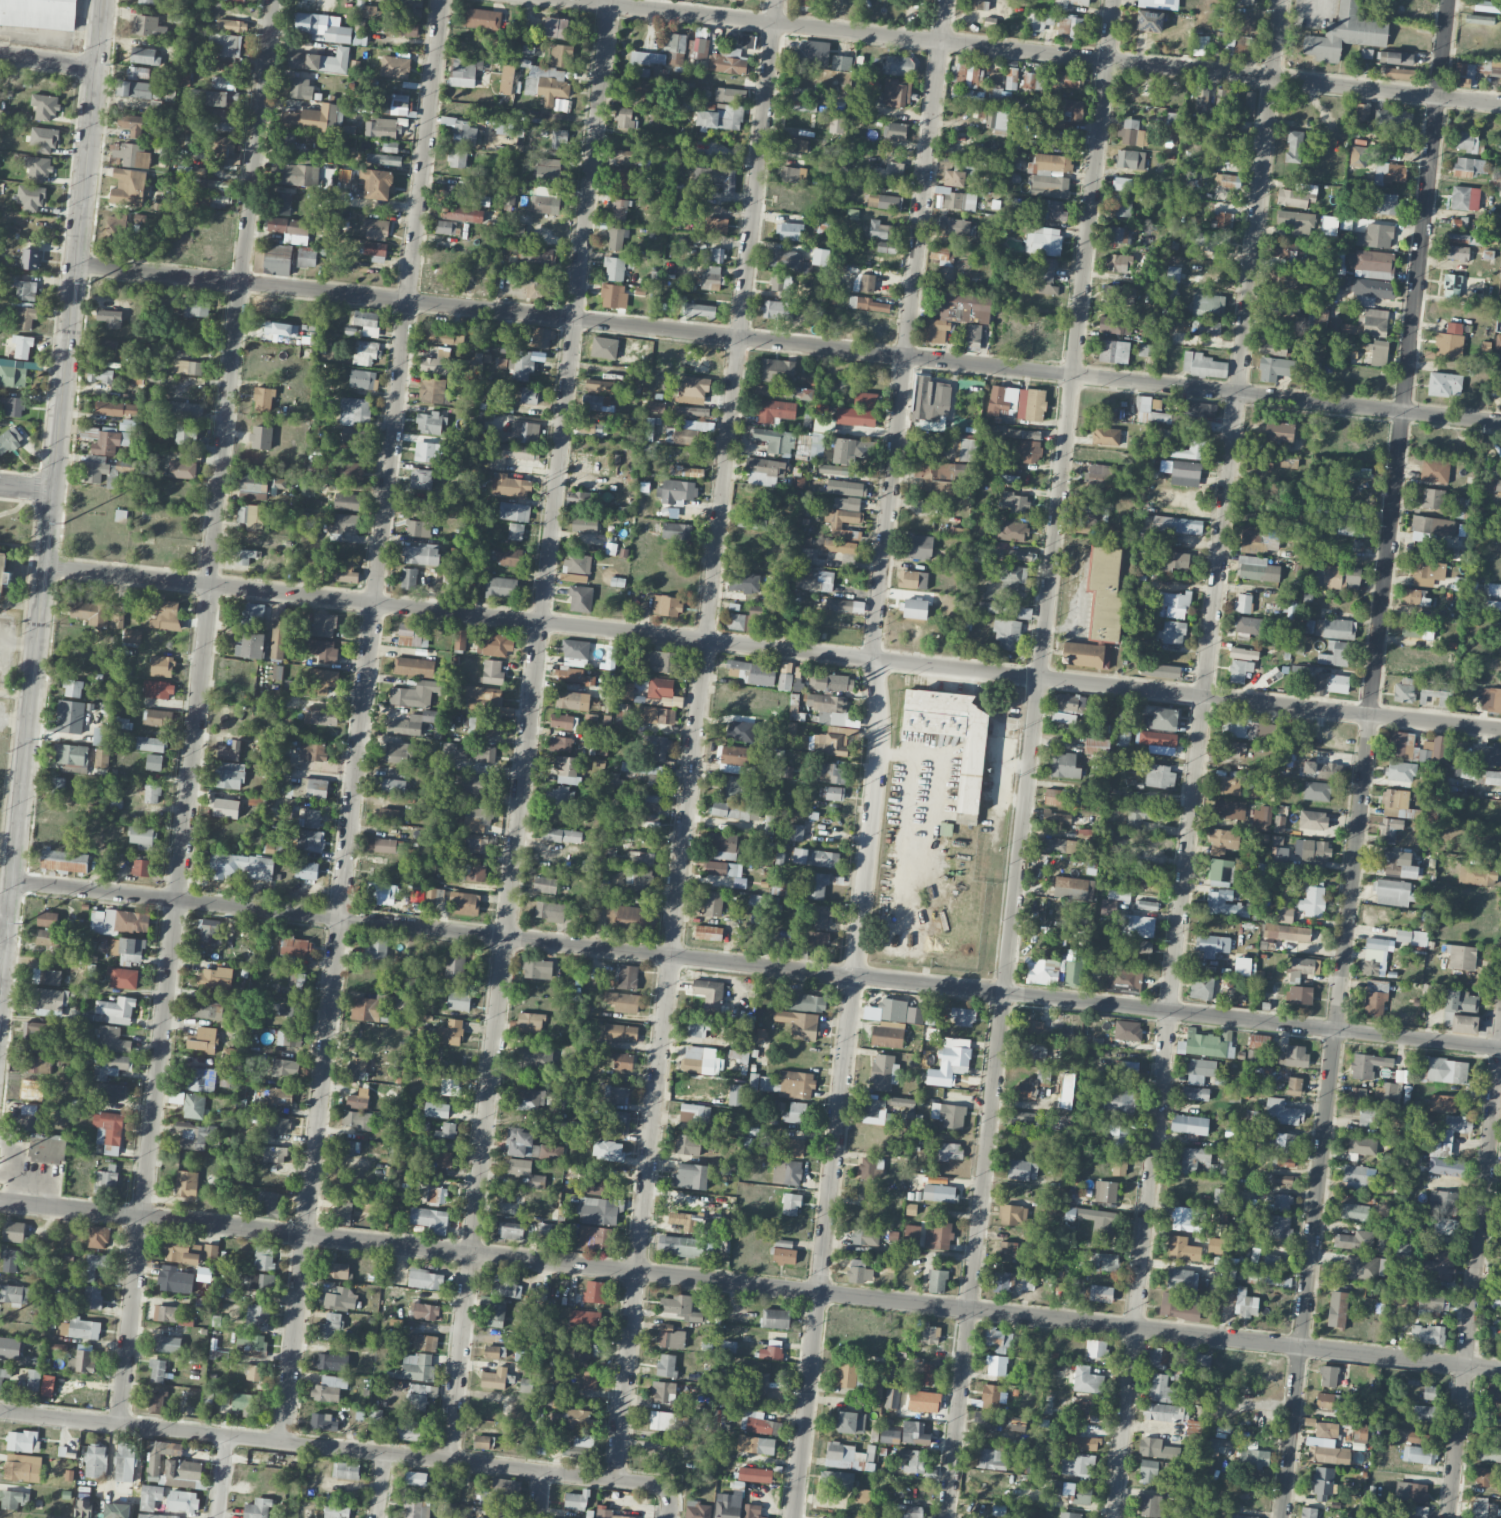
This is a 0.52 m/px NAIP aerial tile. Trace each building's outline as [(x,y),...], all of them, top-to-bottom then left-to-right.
[(77,0),(1,0),(0,10),(0,24),(75,30),(77,0)] [(403,16),(422,16),(421,0),(402,0),(403,16)] [(797,10),(812,10),(812,5),(818,5),(819,0),(798,0),(797,10)] [(984,10),(985,0),(970,0),(970,9),(984,10)] [(1089,0),(1055,0),(1055,11),(1066,11),(1067,4),(1089,5),(1089,0)] [(1178,9),(1178,0),(1138,0),(1138,8),(1178,9)] [(1388,20),(1359,18),(1360,0),(1339,0),(1338,22),(1326,21),(1325,36),(1303,35),(1302,54),(1315,54),(1315,61),(1339,63),(1340,43),(1386,46),(1388,20)] [(1470,10),(1500,12),(1500,0),(1471,0),(1470,10)] [(362,17),(379,17),(379,6),(362,6),(362,17)] [(500,11),(464,8),(462,27),(498,30),(500,11)] [(1161,31),(1162,11),(1136,11),(1136,31),(1161,31)] [(1045,24),(1054,25),(1054,12),(1027,12),(1027,31),(1044,31),(1045,24)] [(294,32),(318,33),(319,13),(294,13),(294,32)] [(158,16),(133,15),(132,35),(157,36),(158,16)] [(1255,16),(1229,15),(1228,29),(1254,31),(1255,16)] [(1494,16),(1466,15),(1465,23),(1494,24),(1494,16)] [(1059,16),(1058,37),(1081,38),(1083,17),(1059,16)] [(575,19),(545,18),(544,37),(574,39),(575,19)] [(217,31),(247,32),(247,21),(217,20),(217,31)] [(417,36),(418,23),(390,22),(389,35),(417,36)] [(351,26),(324,25),(324,42),(351,43),(351,26)] [(663,51),(668,51),(667,64),(683,65),(686,35),(669,33),(668,42),(663,42),(663,51)] [(240,57),(241,35),(215,34),(214,56),(240,57)] [(759,36),(739,34),(738,47),(758,49),(759,36)] [(1193,55),(1206,56),(1207,36),(1194,36),(1193,55)] [(691,58),(707,60),(709,40),(693,37),(691,58)] [(1250,37),(1232,37),(1232,44),(1224,44),(1225,56),(1250,56),(1250,37)] [(460,52),(482,53),(482,39),(460,38),(460,52)] [(830,42),(799,39),(797,63),(827,67),(830,42)] [(573,68),(575,46),(553,43),(550,65),(573,68)] [(161,56),(155,56),(156,49),(132,46),(130,62),(160,65),(161,56)] [(336,56),(287,51),(286,67),(347,73),(349,47),(337,46),(336,56)] [(631,63),(665,64),(666,53),(631,52),(631,63)] [(1414,64),(1414,53),(1379,52),(1379,63),(1414,64)] [(884,73),(912,77),(915,58),(886,54),(884,73)] [(746,75),(748,58),(710,55),(709,72),(746,75)] [(851,70),(852,56),(832,55),(831,69),(851,70)] [(380,77),(409,78),(410,57),(382,56),(380,77)] [(450,86),(475,87),(475,69),(483,69),(483,59),(451,58),(450,86)] [(1477,59),(1475,74),(1500,76),(1500,61),(1477,59)] [(212,71),(235,71),(235,62),(212,62),(212,71)] [(1471,88),(1475,65),(1456,62),(1453,85),(1471,88)] [(512,95),(515,65),(502,64),(499,94),(512,95)] [(1036,72),(1023,72),(1022,89),(1046,89),(1047,65),(1037,64),(1036,72)] [(951,65),(950,80),(966,81),(966,88),(980,88),(981,66),(951,65)] [(129,78),(148,80),(149,68),(130,66),(129,78)] [(524,94),(544,95),(543,108),(553,109),(554,96),(570,97),(570,80),(551,79),(552,68),(530,67),(529,75),(525,75),(524,94)] [(1005,89),(1018,90),(1019,67),(1006,67),(1005,89)] [(1383,77),(1415,80),(1416,70),(1384,67),(1383,77)] [(649,77),(649,69),(637,68),(637,76),(649,77)] [(796,69),(796,88),(819,89),(820,70),(796,69)] [(1083,72),(1051,71),(1050,87),(1082,88),(1083,72)] [(1001,72),(990,72),(990,81),(1001,81),(1001,72)] [(215,88),(236,89),(237,77),(215,77),(215,88)] [(312,78),(290,78),(290,98),(312,99),(312,78)] [(879,105),(909,106),(910,83),(898,82),(898,79),(885,78),(884,92),(879,92),(879,105)] [(653,80),(631,79),(630,94),(620,94),(619,103),(652,104),(653,80)] [(152,98),(153,82),(119,81),(118,97),(152,98)] [(1197,101),(1207,101),(1208,87),(1197,87),(1197,101)] [(714,101),(746,102),(746,89),(715,88),(714,101)] [(952,98),(984,100),(984,91),(952,89),(952,98)] [(1230,112),(1231,89),(1217,89),(1216,111),(1230,112)] [(175,91),(165,90),(164,106),(173,107),(175,91)] [(205,105),(226,106),(227,91),(206,91),(205,105)] [(239,92),(228,91),(227,99),(238,100),(239,92)] [(1256,92),(1247,91),(1245,108),(1254,109),(1256,92)] [(59,96),(31,94),(30,105),(36,106),(35,119),(50,121),(51,113),(58,113),(59,96)] [(391,101),(380,101),(380,113),(408,115),(409,95),(391,94),(391,101)] [(815,111),(815,98),(787,97),(787,110),(815,111)] [(1083,100),(1054,99),(1052,128),(1065,129),(1065,121),(1082,122),(1083,100)] [(281,126),(341,132),(344,104),(321,102),(321,110),(301,108),(300,113),(282,111),(281,126)] [(697,111),(696,126),(741,130),(744,106),(719,104),(718,113),(697,111)] [(1369,119),(1369,104),(1355,104),(1355,119),(1369,119)] [(632,128),(633,108),(617,107),(616,127),(632,128)] [(213,121),(212,129),(237,132),(239,111),(213,109),(213,115),(205,114),(205,120),(213,121)] [(1006,136),(1008,110),(987,109),(986,128),(993,128),(993,135),(1006,136)] [(1412,112),(1375,110),(1373,128),(1411,131),(1412,112)] [(148,116),(118,115),(118,127),(130,128),(130,138),(147,138),(148,116)] [(451,143),(480,146),(482,129),(470,128),(471,120),(441,117),(440,124),(453,126),(451,143)] [(843,133),(843,118),(830,117),(830,133),(843,133)] [(365,118),(364,136),(399,137),(399,119),(365,118)] [(1138,130),(1138,119),(1124,119),(1123,128),(1120,128),(1119,144),(1147,146),(1148,130),(1138,130)] [(517,125),(497,122),(495,133),(515,136),(517,125)] [(906,140),(907,123),(883,122),(883,138),(906,140)] [(30,145),(37,145),(36,153),(55,154),(57,129),(31,127),(30,145)] [(1212,137),(1241,139),(1242,129),(1213,127),(1212,137)] [(568,145),(568,130),(552,129),(552,144),(568,145)] [(1286,162),(1301,163),(1303,131),(1288,130),(1286,162)] [(1484,143),(1475,141),(1477,133),(1459,130),(1456,149),(1482,154),(1484,143)] [(277,151),(294,152),(295,132),(278,131),(277,151)] [(225,168),(239,169),(239,153),(234,153),(235,137),(215,136),(215,150),(225,150),(225,168)] [(783,150),(806,152),(808,139),(784,137),(783,150)] [(398,143),(383,141),(382,150),(397,153),(398,143)] [(144,144),(121,143),(121,145),(111,144),(111,157),(122,157),(122,167),(150,168),(151,152),(143,152),(144,144)] [(1239,165),(1241,150),(1214,146),(1212,161),(1239,165)] [(1370,146),(1351,146),(1350,166),(1369,167),(1370,146)] [(448,166),(466,168),(468,150),(450,148),(448,166)] [(612,162),(640,165),(641,152),(613,149),(612,162)] [(1144,169),(1144,151),(1116,150),(1116,168),(1144,169)] [(1069,177),(1050,176),(1051,171),(1071,173),(1072,157),(1035,153),(1035,163),(1028,162),(1027,173),(1033,173),(1031,195),(1067,198),(1069,177)] [(366,162),(401,164),(401,155),(366,154),(366,162)] [(30,168),(29,181),(43,183),(44,174),(51,175),(52,158),(25,156),(24,167),(30,168)] [(1487,174),(1488,160),(1455,157),(1453,176),(1473,178),(1473,172),(1487,174)] [(886,169),(873,167),(872,176),(901,180),(904,163),(887,161),(886,169)] [(1373,181),(1404,185),(1407,166),(1376,161),(1373,181)] [(317,186),(318,165),(276,164),(276,184),(317,186)] [(559,183),(558,164),(535,165),(536,183),(559,183)] [(945,170),(944,186),(964,187),(965,179),(975,179),(975,166),(965,166),(965,171),(945,170)] [(192,175),(204,177),(205,169),(194,167),(192,175)] [(734,195),(736,169),(694,167),(693,181),(723,183),(723,194),(734,195)] [(798,182),(799,167),(781,167),(780,181),(798,182)] [(109,203),(143,207),(146,171),(113,168),(112,177),(118,178),(117,188),(111,187),(109,203)] [(634,190),(635,178),(631,178),(631,169),(613,168),(612,189),(634,190)] [(360,170),(359,178),(365,178),(364,199),(392,200),(393,171),(360,170)] [(1201,186),(1202,173),(1181,172),(1181,184),(1201,186)] [(1215,187),(1239,188),(1240,175),(1216,174),(1215,187)] [(1135,192),(1137,179),(1115,177),(1114,189),(1135,192)] [(207,192),(207,203),(229,203),(230,180),(207,180),(207,192)] [(1306,208),(1307,202),(1314,203),(1317,186),(1296,182),(1295,191),(1278,188),(1276,204),(1306,208)] [(444,201),(467,205),(470,188),(447,184),(444,201)] [(17,203),(24,203),(23,211),(43,212),(43,186),(18,185),(17,203)] [(1451,209),(1479,210),(1480,187),(1452,186),(1451,209)] [(943,208),(975,210),(976,194),(944,192),(943,208)] [(1395,215),(1398,195),(1373,192),(1370,212),(1395,215)] [(291,215),(291,193),(274,193),(274,214),(291,215)] [(867,207),(901,210),(902,196),(868,193),(867,207)] [(1115,217),(1131,217),(1132,194),(1115,193),(1115,217)] [(553,213),(553,196),(531,195),(531,212),(553,213)] [(611,221),(628,222),(628,199),(612,199),(611,221)] [(1036,219),(1066,220),(1067,211),(1062,210),(1063,200),(1037,199),(1036,219)] [(484,208),(445,206),(445,220),(483,222),(484,208)] [(1275,223),(1289,226),(1288,234),(1312,238),(1315,215),(1278,209),(1275,223)] [(1230,213),(1212,212),(1211,227),(1229,228),(1230,213)] [(128,214),(107,213),(106,246),(126,247),(128,214)] [(1337,217),(1322,216),(1321,234),(1336,235),(1337,217)] [(307,245),(309,221),(268,217),(267,231),(284,233),(284,243),(307,245)] [(704,234),(727,234),(728,218),(704,217),(704,234)] [(944,234),(969,236),(970,219),(940,218),(940,227),(944,227),(944,234)] [(365,239),(387,240),(388,220),(366,219),(365,239)] [(880,225),(880,219),(870,219),(869,238),(896,238),(896,226),(880,225)] [(455,221),(437,220),(437,233),(454,234),(455,221)] [(802,223),(778,223),(777,240),(801,241),(802,223)] [(1393,226),(1367,223),(1364,246),(1390,248),(1393,226)] [(1059,256),(1062,229),(1034,226),(1031,253),(1059,256)] [(1107,241),(1129,244),(1132,229),(1109,226),(1107,241)] [(606,249),(623,251),(626,229),(609,227),(606,249)] [(1203,246),(1203,258),(1221,258),(1221,249),(1229,249),(1230,234),(1195,233),(1194,245),(1203,246)] [(1469,243),(1469,234),(1447,233),(1447,242),(1469,243)] [(1298,245),(1276,238),(1271,255),(1292,261),(1298,245)] [(372,262),(385,263),(387,243),(364,241),(363,254),(372,255),(372,262)] [(877,252),(901,254),(902,243),(877,241),(877,252)] [(1468,261),(1469,246),(1446,245),(1445,260),(1468,261)] [(952,266),(954,248),(930,246),(929,258),(939,259),(939,265),(952,266)] [(555,248),(523,247),(523,264),(555,265),(555,248)] [(723,263),(723,248),(710,247),(709,262),(723,263)] [(40,249),(22,248),(21,269),(39,269),(40,249)] [(298,267),(316,267),(316,248),(298,248),(298,267)] [(828,266),(829,249),(813,248),(812,265),(828,266)] [(802,267),(803,251),(766,250),(765,266),(802,267)] [(1354,277),(1392,279),(1394,253),(1355,250),(1354,277)] [(1127,272),(1128,256),(1106,255),(1105,271),(1127,272)] [(604,280),(623,281),(625,258),(606,256),(604,280)] [(1054,286),(1055,258),(1036,257),(1035,294),(1058,295),(1058,286),(1054,286)] [(719,290),(720,266),(703,266),(702,290),(719,290)] [(1298,271),(1270,270),(1269,286),(1297,287),(1298,271)] [(876,275),(856,272),(853,290),(874,293),(876,275)] [(526,286),(525,297),(546,299),(548,284),(538,283),(538,277),(520,274),(518,285),(526,286)] [(790,298),(792,275),(771,274),(770,290),(779,291),(778,297),(790,298)] [(1461,275),(1444,274),(1443,296),(1459,297),(1461,275)] [(1354,304),(1374,306),(1375,297),(1391,299),(1393,281),(1333,275),(1332,288),(1355,291),(1354,304)] [(36,281),(17,280),(16,299),(35,300),(36,281)] [(600,307),(620,309),(622,285),(602,283),(600,307)] [(1133,304),(1134,286),(1102,285),(1102,303),(1133,304)] [(1175,287),(1164,286),(1163,314),(1174,315),(1175,287)] [(939,319),(921,318),(920,342),(945,343),(945,330),(950,330),(951,321),(988,323),(989,295),(940,293),(939,319)] [(1192,315),(1224,317),(1225,295),(1193,294),(1192,315)] [(873,298),(849,296),(848,308),(889,312),(890,303),(873,302),(873,298)] [(209,301),(185,298),(184,315),(207,318),(209,301)] [(1268,310),(1298,312),(1298,300),(1269,299),(1268,310)] [(794,320),(795,302),(764,300),(763,318),(794,320)] [(716,305),(687,304),(687,316),(715,317),(716,305)] [(38,307),(12,306),(11,327),(32,328),(32,320),(37,320),(38,307)] [(376,338),(380,314),(355,309),(352,324),(364,326),(363,335),(376,338)] [(1387,310),(1365,309),(1365,315),(1358,314),(1357,333),(1386,334),(1387,310)] [(96,320),(107,321),(107,327),(121,328),(122,311),(97,310),(96,320)] [(1132,318),(1099,317),(1099,333),(1131,334),(1132,318)] [(1220,336),(1220,322),(1192,320),(1191,334),(1220,336)] [(287,337),(288,323),(263,321),(262,334),(267,335),(266,342),(278,343),(278,337),(287,337)] [(1463,323),(1446,322),(1445,333),(1436,332),(1435,355),(1461,357),(1463,323)] [(981,324),(967,324),(967,349),(980,349),(981,324)] [(530,345),(548,349),(552,330),(534,326),(530,345)] [(513,330),(501,329),(501,339),(512,340),(513,330)] [(1260,340),(1274,340),(1274,330),(1261,329),(1260,340)] [(425,340),(440,344),(442,334),(428,330),(425,340)] [(34,337),(13,335),(12,342),(16,343),(15,358),(28,359),(30,345),(34,346),(34,337)] [(618,340),(593,335),(590,356),(615,360),(618,340)] [(115,357),(118,342),(95,338),(93,354),(115,357)] [(379,358),(380,342),(356,340),(354,364),(372,366),(372,358),(379,358)] [(1128,363),(1129,341),(1099,340),(1099,362),(1128,363)] [(1287,342),(1260,341),(1259,354),(1286,355),(1287,342)] [(1365,341),(1365,350),(1371,350),(1371,366),(1386,367),(1388,342),(1365,341)] [(1139,356),(1156,356),(1156,345),(1139,344),(1139,356)] [(420,373),(458,375),(459,360),(449,360),(449,350),(437,349),(437,358),(421,357),(420,373)] [(528,381),(529,372),(535,372),(536,352),(515,351),(515,360),(509,359),(508,368),(512,369),(512,380),(528,381)] [(1226,378),(1228,362),(1211,361),(1212,355),(1184,351),(1181,373),(1226,378)] [(1276,382),(1276,375),(1294,376),(1295,359),(1261,357),(1259,381),(1276,382)] [(794,360),(760,359),(759,381),(794,382),(794,360)] [(202,374),(202,361),(174,360),(174,373),(202,374)] [(25,388),(26,368),(0,366),(0,386),(25,388)] [(376,372),(351,368),(349,387),(373,390),(376,372)] [(113,382),(113,369),(88,369),(87,381),(113,382)] [(1461,396),(1462,374),(1428,373),(1428,395),(1461,396)] [(680,395),(707,397),(709,378),(682,375),(680,395)] [(419,400),(443,404),(446,380),(422,376),(419,400)] [(614,381),(586,380),(585,393),(614,394),(614,381)] [(1019,389),(991,384),(986,416),(998,418),(999,411),(1015,414),(1019,389)] [(756,395),(786,396),(786,386),(756,385),(756,395)] [(271,412),(274,389),(255,386),(253,409),(271,412)] [(537,405),(539,389),(522,387),(520,402),(537,405)] [(814,400),(814,389),(798,388),(797,399),(814,400)] [(1044,421),(1045,390),(1019,388),(1017,419),(1044,421)] [(878,393),(866,393),(864,408),(877,409),(878,393)] [(611,396),(583,394),(582,410),(610,411),(611,396)] [(1150,412),(1151,396),(1137,396),(1136,423),(1170,425),(1171,413),(1150,412)] [(24,397),(3,397),(2,416),(23,417),(24,397)] [(339,425),(354,425),(355,422),(369,422),(370,398),(340,397),(339,425)] [(665,402),(648,400),(647,411),(664,413),(665,402)] [(796,401),(757,400),(756,422),(773,423),(773,418),(796,418),(796,401)] [(203,403),(164,401),(163,417),(202,418),(203,403)] [(136,403),(96,402),(95,416),(136,417),(136,403)] [(1214,416),(1214,403),(1181,402),(1180,415),(1214,416)] [(835,423),(874,428),(876,411),(837,406),(835,423)] [(441,433),(441,425),(447,425),(447,416),(439,416),(439,413),(417,412),(416,431),(441,433)] [(1186,416),(1172,415),(1171,423),(1186,424),(1186,416)] [(653,439),(655,418),(646,417),(645,439),(653,439)] [(119,429),(134,432),(136,421),(122,418),(119,429)] [(674,428),(673,443),(700,444),(700,430),(705,430),(706,421),(685,420),(685,428),(674,428)] [(538,444),(540,423),(512,421),(510,431),(488,429),(487,439),(538,444)] [(1264,440),(1293,442),(1294,423),(1265,421),(1264,440)] [(579,434),(602,435),(602,423),(579,422),(579,434)] [(175,443),(195,445),(197,425),(177,423),(175,443)] [(24,440),(14,426),(0,436),(0,456),(1,457),(24,440)] [(271,449),(272,427),(251,426),(251,449),(271,449)] [(367,430),(343,426),(341,441),(365,445),(367,430)] [(1093,445),(1119,446),(1120,428),(1094,427),(1093,445)] [(795,432),(753,428),(752,439),(767,441),(766,453),(792,455),(795,432)] [(1041,432),(1013,428),(1011,436),(1040,440),(1041,432)] [(822,461),(824,433),(811,433),(810,460),(822,461)] [(960,459),(977,459),(977,435),(960,434),(960,459)] [(870,457),(871,440),(834,438),(833,464),(854,464),(854,457),(870,457)] [(442,463),(443,439),(428,439),(428,442),(415,442),(414,462),(442,463)] [(1170,457),(1205,459),(1206,440),(1189,439),(1189,449),(1170,448),(1170,457)] [(1023,454),(1022,463),(1038,463),(1039,440),(1019,440),(1019,454),(1023,454)] [(536,445),(491,443),(490,469),(504,469),(505,458),(535,460),(536,445)] [(1271,453),(1248,453),(1248,469),(1271,469),(1271,453)] [(84,482),(104,484),(104,488),(117,489),(118,475),(126,476),(127,464),(106,462),(106,456),(86,454),(84,482)] [(776,486),(776,476),(786,477),(787,461),(746,457),(745,470),(749,471),(748,483),(776,486)] [(921,488),(946,493),(951,465),(916,458),(912,475),(923,477),(921,488)] [(1447,484),(1450,462),(1423,458),(1419,480),(1447,484)] [(362,461),(336,460),(335,482),(362,482),(362,461)] [(168,477),(195,478),(196,462),(168,461),(168,477)] [(1200,462),(1172,461),(1171,485),(1199,486),(1200,462)] [(974,464),(955,464),(955,476),(974,476),(974,464)] [(1119,490),(1120,466),(1089,465),(1089,472),(1085,472),(1085,488),(1119,490)] [(409,488),(430,491),(433,471),(412,468),(409,488)] [(703,477),(703,468),(681,468),(681,476),(703,477)] [(316,473),(302,473),(301,495),(315,496),(316,473)] [(507,478),(507,476),(492,475),(490,494),(529,497),(531,480),(507,478)] [(696,481),(662,479),(661,503),(683,504),(683,500),(696,500),(696,481)] [(862,483),(828,479),(826,492),(860,497),(862,483)] [(1500,491),(1500,479),(1480,479),(1480,490),(1500,491)] [(240,498),(267,499),(267,483),(240,482),(240,498)] [(1422,508),(1444,509),(1445,490),(1423,488),(1422,508)] [(594,491),(567,492),(567,506),(595,505),(594,491)] [(1027,496),(1013,495),(1014,491),(1003,491),(1002,507),(1010,507),(1010,513),(1026,514),(1027,496)] [(362,494),(334,493),(334,509),(362,510),(362,494)] [(440,515),(442,499),(409,496),(407,512),(440,515)] [(859,511),(860,499),(834,496),(833,508),(859,511)] [(529,521),(530,504),(500,502),(498,519),(529,521)] [(1096,513),(1089,513),(1090,505),(1075,504),(1073,532),(1094,533),(1096,513)] [(264,530),(265,506),(237,505),(237,522),(246,523),(246,529),(264,530)] [(1337,516),(1365,523),(1368,512),(1339,505),(1337,516)] [(126,522),(127,510),(116,509),(115,521),(126,522)] [(860,540),(860,531),(842,530),(842,522),(863,524),(863,513),(825,509),(824,521),(831,521),(830,537),(860,540)] [(357,533),(358,515),(334,513),(333,532),(357,533)] [(1203,521),(1153,515),(1152,529),(1201,535),(1203,521)] [(1455,536),(1457,520),(1412,515),(1410,531),(1414,531),(1413,541),(1431,543),(1432,534),(1455,536)] [(597,518),(572,517),(572,532),(597,533),(597,518)] [(737,527),(766,529),(766,519),(738,517),(737,527)] [(431,537),(432,521),(407,520),(407,536),(431,537)] [(1027,522),(999,521),(998,540),(1027,541),(1027,522)] [(507,539),(522,540),(524,524),(509,523),(507,539)] [(689,539),(689,524),(662,523),(662,538),(689,539)] [(317,538),(317,524),(306,524),(306,538),(317,538)] [(1364,526),(1338,524),(1337,535),(1364,536),(1364,526)] [(1467,525),(1459,524),(1458,536),(1466,537),(1467,525)] [(1267,527),(1243,526),(1242,552),(1266,553),(1267,527)] [(932,535),(906,534),(905,559),(932,560),(932,535)] [(860,553),(861,542),(823,540),(822,552),(860,553)] [(440,548),(428,548),(428,544),(419,543),(418,546),(403,546),(402,563),(439,565),(440,548)] [(496,564),(521,567),(523,549),(498,546),(496,564)] [(1121,549),(1090,546),(1086,590),(1092,591),(1088,641),(1120,643),(1124,597),(1117,597),(1121,549)] [(257,550),(237,548),(235,563),(248,565),(249,557),(256,558),(257,550)] [(816,563),(817,548),(800,548),(800,563),(816,563)] [(1190,553),(1159,550),(1157,570),(1188,573),(1190,553)] [(590,574),(591,555),(565,554),(564,572),(590,574)] [(1267,557),(1238,555),(1237,579),(1279,581),(1280,565),(1266,565),(1267,557)] [(354,561),(324,560),(323,581),(358,582),(358,572),(353,572),(354,561)] [(1412,585),(1433,586),(1433,579),(1444,580),(1445,562),(1409,560),(1409,577),(1413,577),(1412,585)] [(1001,594),(1019,594),(1019,584),(1026,584),(1027,566),(996,565),(996,580),(1002,580),(1001,594)] [(1322,589),(1359,590),(1360,567),(1323,566),(1322,589)] [(1310,586),(1321,586),(1322,568),(1311,567),(1310,586)] [(417,568),(402,568),(401,589),(416,589),(417,568)] [(926,589),(927,572),(899,570),(898,588),(926,589)] [(833,591),(833,573),(801,571),(800,590),(833,591)] [(587,575),(560,573),(560,581),(587,582),(587,575)] [(760,574),(729,573),(728,591),(759,592),(760,574)] [(485,596),(516,597),(517,578),(486,577),(485,596)] [(1487,584),(1487,596),(1500,597),(1500,584),(1487,584)] [(590,613),(593,587),(571,585),(568,610),(590,613)] [(1404,605),(1424,605),(1424,589),(1404,589),(1404,605)] [(1156,590),(1154,605),(1159,606),(1157,616),(1187,620),(1190,594),(1156,590)] [(178,630),(181,602),(165,600),(165,594),(150,593),(148,616),(149,616),(148,628),(178,630)] [(1250,613),(1252,595),(1236,593),(1234,611),(1250,613)] [(653,614),(681,615),(682,597),(654,595),(653,614)] [(125,598),(113,597),(111,611),(124,612),(125,598)] [(865,602),(827,597),(825,610),(863,614),(865,602)] [(927,619),(927,600),(902,599),(901,618),(927,619)] [(70,600),(70,618),(92,619),(92,626),(108,626),(109,601),(70,600)] [(1500,611),(1500,602),(1486,601),(1486,610),(1500,611)] [(998,613),(998,602),(986,602),(986,612),(998,613)] [(243,628),(264,627),(263,603),(242,604),(243,628)] [(1031,618),(1032,607),(999,603),(998,615),(1031,618)] [(752,610),(749,610),(749,614),(729,614),(729,630),(752,631),(752,610)] [(312,636),(335,637),(336,614),(313,613),(312,636)] [(1261,634),(1261,617),(1236,617),(1235,633),(1261,634)] [(1022,621),(995,618),(993,639),(1000,640),(1000,649),(1019,650),(1022,621)] [(1315,619),(1314,637),(1355,638),(1355,620),(1315,619)] [(286,621),(272,620),(270,657),(284,658),(286,621)] [(1184,644),(1186,622),(1164,620),(1163,630),(1158,630),(1157,642),(1184,644)] [(1402,637),(1433,639),(1434,622),(1403,620),(1402,637)] [(398,646),(423,647),(424,624),(399,623),(398,646)] [(141,631),(124,629),(122,642),(140,643),(141,631)] [(465,650),(466,630),(455,629),(454,649),(465,650)] [(235,657),(263,658),(264,633),(236,632),(235,657)] [(479,632),(476,653),(504,657),(507,636),(479,632)] [(318,662),(334,664),(337,642),(303,637),(301,653),(319,655),(318,662)] [(581,666),(582,659),(588,659),(589,641),(564,639),(561,664),(581,666)] [(1111,646),(1063,641),(1061,664),(1109,668),(1111,646)] [(1317,652),(1317,664),(1347,665),(1348,653),(1352,654),(1353,642),(1327,641),(1327,653),(1317,652)] [(1229,657),(1258,660),(1259,651),(1230,647),(1229,657)] [(679,673),(680,652),(641,650),(640,671),(679,673)] [(151,676),(173,677),(174,656),(152,655),(151,676)] [(433,677),(434,659),(394,657),(394,675),(433,677)] [(502,684),(503,660),(483,660),(483,684),(502,684)] [(744,677),(744,683),(773,686),(776,665),(728,660),(726,675),(744,677)] [(1244,683),(1245,671),(1252,671),(1253,662),(1231,660),(1229,682),(1244,683)] [(1181,665),(1140,664),(1139,669),(1150,669),(1150,677),(1180,678),(1181,665)] [(1290,678),(1311,680),(1313,666),(1291,665),(1290,678)] [(558,681),(595,684),(595,677),(584,675),(585,669),(559,666),(558,681)] [(339,670),(307,668),(306,693),(327,695),(328,686),(338,687),(339,670)] [(777,689),(790,690),(792,674),(779,672),(777,689)] [(1323,695),(1324,673),(1316,673),(1315,695),(1323,695)] [(1349,676),(1330,674),(1328,691),(1347,693),(1349,676)] [(854,680),(810,675),(809,687),(853,691),(854,680)] [(673,698),(674,679),(648,677),(647,696),(673,698)] [(64,696),(81,697),(82,681),(65,679),(64,696)] [(1394,679),(1393,702),(1413,702),(1414,680),(1394,679)] [(391,687),(389,704),(430,708),(431,693),(445,695),(446,682),(416,680),(416,689),(391,687)] [(174,682),(144,681),(143,697),(174,698),(174,682)] [(1420,695),(1450,697),(1452,683),(1422,681),(1420,695)] [(633,683),(617,683),(617,698),(633,699),(633,683)] [(460,686),(459,697),(467,697),(466,712),(513,714),(513,707),(501,707),(502,688),(460,686)] [(1500,712),(1500,688),(1482,688),(1481,712),(1500,712)] [(847,697),(832,696),(833,689),(825,689),(824,695),(805,693),(804,707),(818,709),(817,723),(847,726),(848,712),(846,712),(847,697)] [(901,730),(963,736),(956,812),(978,814),(988,709),(972,708),(973,695),(905,689),(901,730)] [(589,710),(590,693),(554,691),(553,708),(589,710)] [(1055,710),(1094,712),(1094,696),(1056,695),(1055,710)] [(85,702),(58,700),(56,720),(48,720),(47,731),(82,734),(85,702)] [(789,714),(798,714),(798,702),(790,702),(789,714)] [(631,704),(616,704),(616,721),(631,722),(631,704)] [(337,725),(338,708),(304,707),(304,724),(337,725)] [(637,722),(674,723),(675,708),(637,707),(637,722)] [(1177,730),(1178,708),(1153,708),(1152,715),(1143,714),(1143,729),(1177,730)] [(172,711),(147,709),(146,726),(171,728),(172,711)] [(388,719),(387,733),(421,735),(421,721),(438,722),(438,711),(422,710),(422,714),(409,714),(409,720),(388,719)] [(1252,715),(1224,712),(1221,735),(1263,740),(1265,724),(1251,722),(1252,715)] [(577,729),(578,716),(551,714),(549,727),(577,729)] [(132,719),(114,718),(114,727),(132,727),(132,719)] [(497,736),(498,719),(476,718),(475,735),(497,736)] [(847,727),(827,726),(827,734),(814,734),(813,753),(846,755),(847,727)] [(109,728),(94,727),(93,745),(108,746),(109,728)] [(1129,746),(1130,731),(1117,730),(1116,745),(1129,746)] [(1174,756),(1176,734),(1139,730),(1138,742),(1148,743),(1147,753),(1174,756)] [(1388,756),(1413,757),(1414,733),(1389,732),(1388,756)] [(136,748),(165,753),(167,740),(137,735),(136,748)] [(651,751),(650,760),(667,761),(669,737),(644,735),(643,751),(651,751)] [(1420,762),(1444,763),(1445,735),(1433,735),(1433,741),(1421,741),(1420,762)] [(571,751),(572,737),(550,736),(549,750),(571,751)] [(1085,754),(1109,754),(1109,739),(1085,738),(1085,754)] [(239,760),(240,740),(232,739),(232,746),(218,746),(217,759),(239,760)] [(1239,757),(1239,750),(1245,751),(1246,742),(1221,740),(1220,756),(1239,757)] [(411,765),(413,755),(421,756),(422,745),(386,741),(384,762),(411,765)] [(300,759),(325,761),(326,744),(301,742),(300,759)] [(1491,742),(1491,753),(1475,753),(1474,766),(1500,767),(1500,743),(1491,742)] [(53,763),(61,763),(60,772),(87,772),(88,745),(54,744),(53,763)] [(496,746),(473,745),(472,761),(495,762),(496,746)] [(752,746),(721,745),(720,765),(744,766),(751,767),(752,746)] [(108,768),(108,749),(95,749),(95,768),(108,768)] [(1454,767),(1469,766),(1469,752),(1453,752),(1454,767)] [(1075,768),(1075,754),(1052,753),(1050,776),(1080,778),(1081,768),(1075,768)] [(145,769),(161,771),(163,755),(147,754),(145,769)] [(577,785),(580,757),(558,755),(556,782),(577,785)] [(1414,783),(1416,763),(1387,760),(1385,779),(1414,783)] [(243,789),(245,764),(217,761),(215,787),(243,789)] [(622,777),(647,779),(647,787),(662,788),(664,766),(624,762),(622,777)] [(1336,778),(1337,763),(1303,762),(1303,777),(1336,778)] [(829,783),(845,784),(845,764),(818,763),(817,774),(829,774),(829,783)] [(1140,770),(1145,771),(1144,785),(1172,788),(1174,766),(1141,763),(1140,770)] [(1460,769),(1460,778),(1475,778),(1475,784),(1500,785),(1500,770),(1460,769)] [(492,775),(473,774),(472,793),(491,794),(492,775)] [(741,777),(719,774),(716,796),(738,799),(741,777)] [(1239,795),(1240,777),(1215,776),(1214,794),(1239,795)] [(65,778),(51,778),(51,793),(65,793),(65,778)] [(405,793),(406,779),(381,778),(380,792),(405,793)] [(1331,784),(1305,780),(1302,799),(1329,802),(1331,784)] [(144,803),(159,803),(160,785),(144,784),(144,803)] [(844,787),(826,786),(825,800),(843,801),(844,787)] [(546,788),(545,803),(573,804),(574,789),(546,788)] [(1073,806),(1074,791),(1045,790),(1044,805),(1073,806)] [(1409,817),(1409,790),(1382,790),(1382,816),(1409,817)] [(660,810),(660,795),(644,794),(644,809),(660,810)] [(248,804),(260,805),(261,796),(249,795),(248,804)] [(226,810),(234,810),(234,799),(213,798),(213,816),(226,817),(226,810)] [(1245,801),(1215,800),(1214,818),(1245,819),(1245,801)] [(749,819),(750,804),(712,802),(712,817),(749,819)] [(1128,802),(1127,829),(1141,830),(1142,819),(1166,820),(1167,803),(1128,802)] [(750,820),(759,820),(759,806),(750,806),(750,820)] [(1272,808),(1253,806),(1251,830),(1270,831),(1272,808)] [(464,831),(483,832),(484,825),(491,825),(492,808),(465,807),(464,831)] [(400,809),(379,808),(378,821),(399,823),(400,809)] [(298,826),(320,827),(321,809),(304,809),(304,818),(298,818),(298,826)] [(1327,829),(1327,811),(1299,811),(1299,829),(1327,829)] [(1071,813),(1047,814),(1048,824),(1071,824),(1071,813)] [(642,829),(659,830),(659,815),(642,814),(642,829)] [(774,815),(765,815),(765,834),(773,834),(774,815)] [(1283,833),(1285,816),(1275,815),(1274,824),(1277,824),(1276,832),(1283,833)] [(1394,842),(1395,830),(1403,830),(1404,819),(1381,818),(1380,842),(1394,842)] [(803,841),(804,825),(788,824),(787,840),(803,841)] [(154,851),(155,828),(130,827),(129,842),(138,843),(137,850),(154,851)] [(582,831),(544,827),(543,839),(581,843),(582,831)] [(296,848),(319,852),(322,831),(299,828),(296,848)] [(1210,841),(1211,841),(1211,849),(1238,850),(1239,831),(1210,829),(1210,841)] [(737,860),(738,834),(710,833),(709,858),(737,860)] [(464,852),(485,853),(485,838),(464,837),(464,852)] [(1078,840),(1041,837),(1039,851),(1077,854),(1078,840)] [(375,850),(396,851),(397,839),(375,838),(375,850)] [(1330,841),(1295,839),(1294,848),(1272,847),(1272,862),(1301,863),(1301,859),(1329,861),(1330,841)] [(89,855),(42,848),(39,867),(86,873),(89,855)] [(793,864),(839,866),(840,851),(793,849),(793,864)] [(1410,852),(1376,850),(1375,860),(1385,861),(1385,876),(1417,878),(1418,866),(1410,866),(1410,852)] [(629,865),(654,866),(654,852),(629,851),(629,865)] [(274,858),(211,852),(208,877),(231,879),(232,870),(241,872),(241,878),(272,881),(274,858)] [(133,875),(149,876),(150,860),(133,859),(133,875)] [(1209,880),(1231,881),(1232,860),(1210,859),(1209,880)] [(294,877),(316,881),(319,863),(296,860),(294,877)] [(738,863),(706,861),(705,875),(737,876),(738,863)] [(467,880),(484,881),(485,865),(468,864),(467,880)] [(1494,888),(1497,871),(1460,865),(1457,881),(1494,888)] [(625,888),(651,889),(652,869),(626,868),(625,888)] [(824,899),(825,885),(829,885),(829,873),(804,872),(803,899),(824,899)] [(556,894),(558,879),(535,875),(532,891),(556,894)] [(1053,897),(1093,901),(1095,880),(1055,876),(1053,897)] [(1407,906),(1408,901),(1415,902),(1416,893),(1409,892),(1410,882),(1377,879),(1375,904),(1407,906)] [(788,882),(773,880),(770,894),(786,896),(788,882)] [(365,903),(394,905),(395,884),(366,882),(365,903)] [(1323,917),(1324,887),(1306,886),(1305,899),(1300,899),(1300,916),(1323,917)] [(442,901),(444,890),(428,887),(426,898),(442,901)] [(410,901),(423,902),(424,890),(410,889),(410,901)] [(1116,916),(1118,900),(1129,901),(1130,892),(1108,890),(1107,899),(1102,899),(1100,914),(1116,916)] [(1207,890),(1206,914),(1238,915),(1239,904),(1228,904),(1229,891),(1207,890)] [(723,891),(704,891),(703,915),(722,916),(723,891)] [(454,901),(454,914),(478,915),(479,893),(449,892),(449,901),(454,901)] [(1157,910),(1158,902),(1135,900),(1135,909),(1157,910)] [(564,920),(565,903),(536,902),(535,918),(564,920)] [(813,928),(827,928),(828,915),(833,916),(833,906),(814,905),(813,928)] [(616,932),(649,934),(650,907),(617,906),(616,932)] [(1294,908),(1277,906),(1275,921),(1292,924),(1294,908)] [(92,909),(90,933),(118,935),(118,930),(148,932),(150,913),(92,909)] [(59,913),(38,911),(37,925),(57,927),(59,913)] [(1154,916),(1123,915),(1122,936),(1154,937),(1154,916)] [(200,936),(217,937),(218,920),(200,919),(200,936)] [(721,940),(722,927),(695,925),(694,939),(721,940)] [(1265,939),(1309,940),(1309,926),(1265,925),(1265,939)] [(1428,932),(1396,929),(1395,941),(1410,943),(1409,950),(1426,951),(1428,932)] [(53,946),(53,956),(63,957),(64,931),(37,930),(36,945),(53,946)] [(828,932),(804,931),(803,948),(827,950),(828,932)] [(281,955),(311,956),(312,940),(294,939),(294,934),(281,934),(281,955)] [(775,949),(790,949),(791,935),(775,935),(775,949)] [(1203,950),(1203,958),(1215,959),(1215,952),(1229,953),(1230,936),(1196,935),(1195,950),(1203,950)] [(143,963),(146,941),(112,937),(110,954),(120,955),(119,965),(131,966),(132,961),(143,963)] [(387,959),(388,938),(370,937),(370,958),(387,959)] [(1394,939),(1365,938),(1365,949),(1393,950),(1394,939)] [(1152,940),(1129,939),(1129,952),(1151,953),(1152,940)] [(1474,971),(1476,947),(1443,944),(1442,951),(1450,952),(1448,968),(1474,971)] [(1078,988),(1084,951),(1068,949),(1063,985),(1078,988)] [(445,980),(464,980),(465,952),(445,951),(445,980)] [(1386,962),(1360,957),(1358,973),(1383,977),(1386,962)] [(1059,959),(1024,958),(1024,968),(1027,968),(1026,983),(1058,984),(1059,959)] [(1234,975),(1255,976),(1255,959),(1235,958),(1234,975)] [(1289,982),(1299,982),(1300,974),(1319,974),(1319,959),(1290,958),(1289,982)] [(552,979),(552,960),(523,959),(523,978),(552,979)] [(617,988),(636,990),(638,967),(620,965),(617,988)] [(1141,966),(1108,965),(1107,991),(1140,992),(1141,966)] [(199,988),(231,989),(232,969),(200,967),(199,988)] [(60,986),(62,971),(34,968),(32,983),(60,986)] [(108,987),(138,988),(138,969),(109,968),(108,987)] [(289,987),(304,989),(305,973),(290,971),(289,987)] [(1211,1001),(1214,978),(1192,974),(1188,997),(1211,1001)] [(722,981),(692,980),(692,994),(705,995),(704,1008),(720,1009),(722,981)] [(1387,981),(1366,980),(1364,1015),(1385,1016),(1387,981)] [(1312,1004),(1312,986),(1287,986),(1286,1003),(1312,1004)] [(67,990),(30,988),(29,1008),(66,1010),(67,990)] [(468,1011),(471,992),(449,989),(447,1008),(468,1011)] [(1444,1011),(1456,1011),(1456,1009),(1478,1010),(1479,996),(1469,995),(1469,990),(1445,989),(1444,1011)] [(614,1012),(638,1013),(638,994),(604,992),(603,1004),(614,1005),(614,1012)] [(788,1009),(825,1011),(826,995),(789,994),(788,1009)] [(96,1000),(95,1013),(106,1014),(105,1022),(132,1025),(134,997),(117,996),(117,1002),(96,1000)] [(379,1021),(380,998),(353,997),(351,1020),(379,1021)] [(411,998),(388,997),(387,1009),(410,1010),(411,998)] [(905,1021),(906,1000),(880,998),(879,1020),(905,1021)] [(223,1003),(197,1000),(195,1017),(221,1019),(223,1003)] [(279,1001),(279,1016),(303,1017),(303,1002),(279,1001)] [(923,1023),(924,1008),(907,1006),(906,1022),(923,1023)] [(974,1027),(975,1009),(951,1008),(951,1016),(954,1016),(954,1026),(974,1027)] [(819,1014),(774,1010),(773,1020),(792,1022),(791,1038),(816,1041),(819,1014)] [(517,1030),(543,1031),(544,1014),(518,1013),(517,1030)] [(1450,1032),(1477,1035),(1479,1017),(1452,1014),(1450,1032)] [(705,1037),(705,1029),(712,1030),(712,1017),(688,1016),(687,1037),(705,1037)] [(437,1026),(436,1044),(461,1045),(462,1019),(447,1019),(447,1026),(437,1026)] [(1043,1020),(1025,1020),(1025,1033),(1042,1034),(1043,1020)] [(1141,1022),(1115,1021),(1114,1040),(1141,1041),(1141,1022)] [(51,1040),(52,1023),(24,1022),(23,1039),(51,1040)] [(872,1023),(871,1046),(902,1047),(904,1025),(872,1023)] [(637,1041),(638,1025),(605,1024),(605,1040),(637,1041)] [(131,1052),(131,1040),(120,1040),(120,1026),(100,1025),(99,1050),(131,1052)] [(1234,1030),(1221,1029),(1221,1035),(1195,1034),(1196,1027),(1187,1026),(1186,1041),(1177,1041),(1176,1053),(1231,1058),(1234,1030)] [(216,1028),(197,1027),(197,1039),(187,1038),(187,1050),(215,1051),(216,1028)] [(302,1031),(277,1029),(277,1045),(301,1046),(302,1031)] [(1269,1036),(1250,1033),(1248,1047),(1267,1049),(1269,1036)] [(926,1084),(953,1087),(954,1073),(968,1074),(971,1039),(943,1037),(940,1069),(927,1068),(926,1084)] [(1046,1040),(1020,1039),(1019,1064),(1045,1065),(1046,1040)] [(716,1049),(686,1045),(683,1071),(720,1075),(722,1059),(715,1058),(716,1049)] [(1307,1066),(1308,1046),(1286,1045),(1286,1052),(1277,1051),(1277,1065),(1307,1066)] [(749,1052),(729,1049),(728,1058),(747,1061),(749,1052)] [(633,1054),(615,1052),(613,1069),(632,1071),(633,1054)] [(895,1055),(874,1053),(871,1089),(889,1091),(889,1083),(897,1084),(899,1064),(894,1063),(895,1055)] [(1351,1078),(1371,1079),(1372,1065),(1383,1066),(1384,1056),(1352,1054),(1351,1078)] [(25,1072),(51,1073),(51,1056),(26,1055),(25,1072)] [(130,1056),(107,1055),(106,1068),(94,1067),(94,1080),(106,1080),(107,1075),(119,1075),(119,1069),(129,1069),(130,1056)] [(366,1079),(367,1057),(349,1056),(348,1078),(366,1079)] [(1468,1061),(1419,1056),(1417,1078),(1466,1083),(1468,1061)] [(298,1061),(273,1058),(272,1075),(297,1077),(298,1061)] [(1113,1077),(1137,1080),(1139,1063),(1116,1059),(1113,1077)] [(1215,1076),(1215,1060),(1187,1059),(1187,1085),(1203,1085),(1203,1076),(1215,1076)] [(215,1067),(185,1066),(185,1090),(215,1091),(215,1067)] [(812,1099),(815,1074),(782,1070),(779,1096),(812,1099)] [(1408,1070),(1395,1070),(1395,1082),(1383,1082),(1383,1087),(1375,1087),(1374,1100),(1400,1100),(1401,1089),(1408,1089),(1408,1070)] [(771,1077),(761,1077),(760,1090),(779,1091),(779,1083),(771,1083),(771,1077)] [(1302,1077),(1288,1077),(1287,1095),(1301,1095),(1302,1077)] [(1017,1097),(1036,1098),(1037,1079),(1017,1078),(1017,1097)] [(127,1086),(101,1082),(99,1101),(115,1103),(116,1097),(126,1099),(127,1086)] [(628,1104),(629,1087),(605,1086),(604,1103),(628,1104)] [(1209,1100),(1209,1087),(1182,1087),(1182,1099),(1209,1100)] [(1366,1104),(1366,1088),(1349,1087),(1349,1103),(1366,1104)] [(292,1088),(269,1088),(269,1104),(292,1105),(292,1088)] [(358,1095),(347,1093),(346,1106),(366,1109),(369,1090),(359,1088),(358,1095)] [(539,1102),(545,1102),(546,1089),(515,1088),(514,1110),(539,1111),(539,1102)] [(1136,1090),(1107,1088),(1106,1111),(1135,1112),(1136,1090)] [(184,1118),(204,1119),(204,1095),(184,1094),(184,1118)] [(916,1106),(915,1094),(891,1094),(891,1107),(916,1106)] [(1430,1111),(1455,1111),(1455,1095),(1430,1095),(1430,1111)] [(1264,1123),(1301,1124),(1302,1108),(1284,1107),(1284,1098),(1266,1097),(1264,1123)] [(863,1117),(879,1117),(879,1108),(885,1108),(885,1099),(863,1098),(863,1117)] [(450,1104),(426,1102),(424,1116),(449,1118),(450,1104)] [(806,1103),(790,1102),(789,1111),(782,1111),(782,1122),(805,1123),(806,1103)] [(709,1125),(711,1106),(681,1103),(679,1121),(709,1125)] [(942,1128),(963,1129),(965,1105),(931,1103),(930,1118),(943,1119),(942,1128)] [(20,1121),(23,1121),(23,1129),(40,1130),(41,1114),(37,1114),(37,1105),(21,1104),(20,1121)] [(1358,1125),(1376,1127),(1378,1108),(1360,1106),(1358,1125)] [(607,1130),(622,1132),(624,1122),(629,1122),(630,1113),(610,1110),(607,1130)] [(1034,1127),(1036,1114),(1012,1110),(1010,1124),(1034,1127)] [(370,1129),(371,1113),(344,1111),(343,1128),(370,1129)] [(123,1114),(93,1112),(92,1127),(97,1127),(96,1143),(106,1144),(106,1154),(119,1156),(123,1114)] [(290,1119),(259,1114),(257,1130),(287,1135),(290,1119)] [(1170,1131),(1207,1135),(1209,1118),(1172,1114),(1170,1131)] [(1455,1139),(1455,1132),(1465,1133),(1466,1116),(1445,1116),(1444,1130),(1437,1129),(1437,1138),(1455,1139)] [(435,1130),(434,1136),(454,1138),(456,1123),(443,1122),(442,1131),(435,1130)] [(205,1150),(205,1141),(216,1142),(217,1125),(176,1123),(176,1129),(181,1129),(180,1149),(205,1150)] [(1129,1126),(1112,1125),(1111,1148),(1125,1148),(1126,1140),(1129,1140),(1129,1126)] [(534,1132),(509,1129),(506,1155),(562,1160),(563,1147),(533,1144),(534,1132)] [(66,1135),(31,1133),(29,1162),(65,1164),(66,1135)] [(1294,1133),(1272,1133),(1271,1153),(1294,1154),(1294,1133)] [(676,1153),(699,1156),(701,1137),(678,1135),(676,1153)] [(1377,1154),(1377,1138),(1349,1137),(1348,1153),(1377,1154)] [(806,1139),(783,1139),(783,1156),(806,1156),(806,1139)] [(355,1141),(342,1140),(341,1156),(354,1156),(355,1141)] [(623,1142),(601,1141),(600,1153),(622,1154),(623,1142)] [(962,1143),(938,1142),(938,1159),(961,1160),(962,1143)] [(263,1161),(284,1162),(284,1146),(263,1145),(263,1161)] [(1210,1148),(1179,1147),(1178,1157),(1182,1157),(1181,1173),(1196,1174),(1196,1166),(1209,1166),(1210,1148)] [(1428,1174),(1466,1176),(1467,1159),(1438,1158),(1438,1149),(1429,1148),(1428,1174)] [(452,1151),(439,1151),(438,1167),(451,1167),(452,1151)] [(879,1157),(860,1157),(860,1180),(878,1180),(879,1157)] [(1296,1157),(1268,1157),(1268,1166),(1296,1166),(1296,1157)] [(506,1158),(504,1173),(530,1176),(532,1160),(506,1158)] [(799,1186),(803,1162),(775,1158),(771,1182),(799,1186)] [(1126,1176),(1127,1160),(1112,1159),(1112,1175),(1126,1176)] [(1219,1174),(1231,1175),(1232,1160),(1220,1159),(1219,1174)] [(1038,1162),(1008,1160),(1007,1178),(1037,1179),(1038,1162)] [(706,1190),(708,1166),(679,1163),(678,1174),(672,1173),(670,1186),(706,1190)] [(1374,1190),(1375,1167),(1344,1165),(1343,1189),(1374,1190)] [(94,1190),(119,1190),(119,1171),(95,1171),(94,1190)] [(197,1197),(198,1171),(176,1171),(175,1196),(197,1197)] [(1293,1177),(1261,1172),(1260,1180),(1292,1185),(1293,1177)] [(529,1187),(545,1188),(545,1175),(529,1175),(529,1187)] [(602,1196),(616,1195),(615,1180),(602,1180),(602,1196)] [(1116,1202),(1117,1181),(1095,1181),(1094,1201),(1116,1202)] [(955,1187),(924,1183),(922,1199),(954,1203),(955,1187)] [(447,1188),(427,1187),(426,1202),(446,1203),(447,1188)] [(1222,1189),(1214,1188),(1213,1204),(1221,1205),(1222,1189)] [(1429,1213),(1456,1214),(1457,1191),(1430,1190),(1429,1213)] [(257,1216),(277,1219),(281,1194),(261,1191),(257,1216)] [(783,1214),(799,1215),(800,1194),(784,1193),(783,1214)] [(1291,1211),(1291,1195),(1274,1194),(1273,1211),(1291,1211)] [(579,1223),(615,1225),(617,1199),(571,1196),(570,1202),(580,1202),(579,1223)] [(334,1207),(333,1224),(351,1225),(352,1202),(342,1202),(342,1207),(334,1207)] [(1366,1221),(1368,1205),(1335,1202),(1334,1218),(1366,1221)] [(1058,1216),(1060,1207),(1045,1203),(1043,1213),(1058,1216)] [(1024,1225),(1026,1206),(1000,1204),(998,1223),(1024,1225)] [(449,1212),(412,1206),(409,1223),(434,1227),(433,1234),(445,1236),(449,1212)] [(1201,1233),(1204,1209),(1174,1206),(1171,1229),(1201,1233)] [(1116,1211),(1066,1208),(1066,1218),(1094,1220),(1092,1235),(1114,1237),(1116,1211)] [(682,1230),(698,1233),(701,1217),(669,1211),(667,1223),(683,1225),(682,1230)] [(1288,1244),(1292,1217),(1269,1214),(1266,1241),(1288,1244)] [(1455,1218),(1434,1218),(1434,1234),(1455,1235),(1455,1218)] [(25,1221),(4,1220),(3,1241),(24,1242),(25,1221)] [(950,1250),(953,1223),(926,1220),(923,1247),(950,1250)] [(499,1237),(521,1240),(523,1224),(501,1221),(499,1237)] [(538,1233),(552,1236),(554,1225),(540,1223),(538,1233)] [(87,1246),(106,1249),(110,1227),(90,1224),(87,1246)] [(610,1251),(613,1229),(581,1224),(578,1246),(610,1251)] [(921,1240),(919,1240),(920,1225),(905,1225),(904,1245),(921,1245),(921,1240)] [(1389,1252),(1390,1227),(1378,1226),(1376,1251),(1389,1252)] [(878,1245),(879,1229),(852,1228),(852,1244),(878,1245)] [(1334,1248),(1373,1249),(1373,1230),(1354,1230),(1354,1234),(1334,1234),(1334,1248)] [(1167,1258),(1200,1261),(1201,1247),(1186,1245),(1187,1236),(1170,1235),(1167,1258)] [(189,1249),(190,1242),(164,1238),(162,1259),(182,1262),(184,1248),(189,1249)] [(1207,1253),(1223,1254),(1224,1238),(1208,1238),(1207,1253)] [(1000,1261),(1016,1262),(1017,1242),(1000,1241),(1000,1261)] [(1409,1257),(1411,1245),(1395,1242),(1394,1255),(1409,1257)] [(204,1257),(217,1259),(219,1245),(205,1244),(204,1257)] [(255,1245),(254,1270),(273,1270),(273,1245),(255,1245)] [(1260,1248),(1252,1247),(1249,1265),(1257,1266),(1260,1248)] [(796,1249),(773,1248),(773,1264),(796,1264),(796,1249)] [(24,1259),(25,1250),(4,1249),(3,1272),(17,1272),(17,1259),(24,1259)] [(1420,1279),(1453,1280),(1454,1251),(1431,1250),(1431,1260),(1421,1260),(1420,1279)] [(200,1254),(185,1251),(183,1262),(198,1265),(200,1254)] [(1118,1272),(1119,1254),(1091,1253),(1090,1270),(1118,1272)] [(1278,1269),(1280,1255),(1264,1253),(1262,1267),(1278,1269)] [(110,1254),(87,1254),(87,1269),(82,1269),(81,1281),(94,1282),(95,1267),(110,1268),(110,1254)] [(873,1269),(865,1268),(866,1260),(850,1258),(848,1281),(872,1283),(873,1269)] [(326,1278),(348,1279),(348,1263),(327,1263),(326,1278)] [(177,1265),(160,1264),(159,1290),(185,1292),(186,1272),(176,1272),(177,1265)] [(408,1287),(441,1290),(443,1272),(410,1269),(408,1287)] [(946,1292),(947,1270),(930,1269),(929,1292),(946,1292)] [(1167,1288),(1197,1289),(1198,1270),(1167,1269),(1167,1288)] [(1247,1281),(1278,1284),(1279,1274),(1248,1270),(1247,1281)] [(992,1291),(1011,1293),(1014,1273),(994,1271),(992,1291)] [(275,1274),(250,1273),(250,1288),(274,1289),(275,1274)] [(520,1299),(522,1286),(515,1285),(516,1276),(494,1273),(491,1294),(520,1299)] [(1034,1290),(1035,1275),(1022,1275),(1022,1290),(1034,1290)] [(606,1282),(586,1280),(583,1301),(604,1303),(606,1282)] [(28,1303),(29,1286),(0,1285),(0,1302),(28,1303)] [(100,1310),(103,1288),(84,1285),(81,1308),(100,1310)] [(547,1300),(548,1285),(539,1285),(538,1300),(547,1300)] [(1112,1302),(1113,1286),(1090,1285),(1089,1301),(1112,1302)] [(324,1292),(323,1309),(355,1310),(355,1297),(347,1297),(348,1287),(333,1286),(332,1293),(324,1292)] [(1257,1316),(1258,1297),(1245,1296),(1246,1287),(1236,1286),(1235,1315),(1257,1316)] [(1327,1326),(1344,1328),(1349,1293),(1331,1290),(1327,1326)] [(1160,1318),(1199,1319),(1199,1305),(1180,1304),(1181,1292),(1161,1291),(1160,1318)] [(1417,1316),(1441,1318),(1443,1293),(1420,1291),(1417,1316)] [(701,1322),(702,1312),(691,1311),(692,1295),(673,1294),(673,1298),(661,1297),(660,1313),(682,1315),(682,1321),(701,1322)] [(505,1299),(497,1299),(497,1304),(489,1303),(488,1327),(504,1327),(505,1299)] [(438,1321),(439,1304),(411,1303),(410,1319),(438,1321)] [(153,1319),(178,1323),(180,1308),(155,1304),(153,1319)] [(268,1332),(269,1305),(247,1304),(246,1331),(268,1332)] [(762,1327),(789,1328),(790,1310),(762,1309),(762,1327)] [(570,1327),(601,1328),(601,1311),(570,1310),(570,1327)] [(335,1339),(335,1330),(342,1330),(342,1313),(326,1313),(326,1323),(320,1323),(319,1339),(335,1339)] [(99,1339),(101,1321),(71,1318),(70,1324),(62,1323),(61,1336),(99,1339)] [(685,1331),(673,1330),(674,1325),(660,1323),(657,1346),(684,1349),(685,1331)] [(1444,1326),(1412,1325),(1411,1343),(1444,1345),(1444,1326)] [(915,1342),(939,1344),(940,1327),(916,1326),(915,1342)] [(996,1326),(986,1326),(985,1344),(995,1345),(995,1353),(1010,1353),(1011,1332),(995,1331),(996,1326)] [(438,1337),(415,1333),(413,1348),(435,1352),(438,1337)] [(237,1344),(244,1345),(244,1350),(265,1351),(266,1335),(237,1334),(237,1344)] [(22,1340),(0,1336),(0,1359),(18,1362),(22,1340)] [(154,1351),(180,1353),(181,1337),(155,1336),(154,1351)] [(589,1366),(590,1342),(574,1342),(573,1366),(589,1366)] [(485,1358),(500,1359),(501,1346),(485,1345),(485,1358)] [(783,1349),(759,1345),(758,1357),(782,1361),(783,1349)] [(1144,1367),(1166,1369),(1167,1349),(1145,1348),(1144,1367)] [(68,1357),(67,1371),(95,1372),(96,1351),(76,1350),(76,1357),(68,1357)] [(1179,1367),(1180,1351),(1168,1350),(1168,1366),(1179,1367)] [(432,1354),(417,1352),(417,1355),(403,1354),(402,1371),(395,1370),(394,1378),(433,1382),(435,1366),(431,1365),(432,1354)] [(317,1369),(348,1370),(348,1355),(318,1353),(317,1369)] [(675,1377),(676,1354),(662,1354),(661,1364),(657,1364),(656,1376),(675,1377)] [(1211,1354),(1194,1354),(1193,1371),(1210,1372),(1211,1354)] [(1008,1356),(987,1355),(986,1375),(1007,1376),(1008,1356)] [(166,1359),(150,1359),(150,1382),(166,1382),(166,1359)] [(857,1388),(858,1362),(838,1361),(838,1387),(857,1388)] [(260,1380),(261,1365),(246,1364),(245,1380),(260,1380)] [(934,1385),(935,1364),(916,1364),(915,1384),(934,1385)] [(1090,1366),(1076,1364),(1072,1390),(1101,1394),(1103,1375),(1089,1373),(1090,1366)] [(1319,1385),(1336,1387),(1338,1367),(1321,1365),(1319,1385)] [(496,1372),(481,1371),(481,1387),(506,1389),(506,1367),(497,1366),(496,1372)] [(11,1368),(0,1368),(0,1393),(2,1393),(2,1377),(11,1377),(11,1368)] [(27,1391),(39,1391),(40,1369),(28,1369),(27,1391)] [(745,1391),(767,1393),(769,1373),(746,1370),(745,1391)] [(582,1389),(596,1389),(597,1372),(583,1371),(582,1389)] [(1168,1375),(1152,1372),(1148,1399),(1180,1403),(1182,1388),(1166,1386),(1168,1375)] [(340,1388),(347,1388),(348,1377),(321,1375),(321,1385),(314,1385),(313,1400),(339,1401),(340,1388)] [(520,1392),(532,1392),(532,1379),(521,1378),(520,1392)] [(676,1394),(676,1382),(653,1382),(652,1403),(669,1404),(669,1394),(676,1394)] [(407,1409),(426,1410),(426,1397),(438,1397),(438,1385),(408,1384),(407,1409)] [(1000,1384),(982,1384),(981,1408),(999,1408),(1000,1384)] [(1500,1403),(1500,1386),(1488,1385),(1486,1401),(1500,1403)] [(1423,1399),(1432,1399),(1432,1386),(1424,1386),(1423,1399)] [(898,1408),(899,1388),(886,1387),(885,1407),(898,1408)] [(939,1412),(940,1392),(909,1391),(908,1411),(939,1412)] [(164,1411),(165,1392),(150,1392),(149,1411),(164,1411)] [(1343,1394),(1316,1393),(1316,1409),(1343,1410),(1343,1394)] [(232,1411),(256,1411),(256,1394),(233,1394),(232,1411)] [(1100,1399),(1071,1398),(1071,1421),(1100,1421),(1100,1399)] [(1144,1420),(1189,1422),(1189,1405),(1144,1404),(1144,1420)] [(1437,1422),(1437,1406),(1414,1405),(1413,1421),(1437,1422)] [(383,1409),(369,1409),(369,1424),(382,1425),(383,1409)] [(590,1410),(561,1409),(561,1426),(597,1428),(598,1419),(589,1419),(590,1410)] [(778,1434),(779,1421),(763,1420),(764,1412),(742,1410),(740,1431),(778,1434)] [(649,1429),(675,1431),(676,1412),(650,1411),(649,1429)] [(837,1431),(864,1434),(866,1413),(839,1411),(837,1431)] [(974,1431),(996,1432),(997,1412),(975,1411),(974,1431)] [(331,1421),(332,1413),(309,1412),(309,1429),(338,1431),(338,1421),(331,1421)] [(424,1421),(398,1420),(397,1439),(423,1441),(424,1421)] [(902,1443),(930,1444),(930,1434),(923,1434),(923,1421),(903,1421),(902,1443)] [(1192,1432),(1204,1432),(1204,1421),(1192,1421),(1192,1432)] [(1338,1439),(1338,1423),(1316,1422),(1315,1438),(1338,1439)] [(1352,1441),(1366,1443),(1368,1425),(1355,1423),(1352,1441)] [(899,1444),(901,1431),(880,1429),(879,1442),(899,1444)] [(7,1450),(38,1453),(40,1433),(8,1430),(7,1450)] [(1096,1450),(1097,1438),(1079,1437),(1080,1430),(1069,1430),(1069,1449),(1096,1450)] [(1433,1444),(1434,1435),(1408,1432),(1407,1441),(1433,1444)] [(574,1446),(568,1445),(568,1457),(592,1458),(593,1434),(575,1434),(574,1446)] [(473,1447),(492,1448),(492,1436),(474,1435),(473,1447)] [(775,1438),(738,1436),(737,1452),(774,1454),(775,1438)] [(1162,1439),(1140,1437),(1138,1456),(1179,1459),(1180,1447),(1161,1446),(1162,1439)] [(1204,1455),(1217,1457),(1220,1439),(1207,1437),(1204,1455)] [(147,1481),(159,1482),(160,1453),(181,1454),(182,1443),(150,1441),(147,1481)] [(115,1481),(134,1482),(136,1443),(117,1442),(115,1481)] [(855,1444),(826,1442),(825,1467),(864,1469),(865,1460),(872,1460),(872,1454),(854,1453),(855,1444)] [(1478,1444),(1476,1460),(1500,1463),(1500,1447),(1478,1444)] [(107,1446),(87,1445),(85,1477),(106,1478),(107,1446)] [(1402,1461),(1435,1464),(1437,1448),(1403,1445),(1402,1461)] [(1350,1463),(1351,1447),(1308,1446),(1308,1462),(1350,1463)] [(926,1472),(927,1450),(898,1449),(898,1458),(904,1458),(904,1472),(926,1472)] [(1006,1469),(1007,1450),(977,1449),(976,1468),(1006,1469)] [(1269,1450),(1240,1449),(1240,1467),(1268,1468),(1269,1450)] [(40,1483),(43,1457),(7,1453),(4,1478),(40,1483)] [(1094,1455),(1062,1454),(1061,1475),(1093,1476),(1094,1455)] [(201,1481),(202,1462),(166,1459),(164,1486),(198,1488),(198,1481),(201,1481)] [(1153,1483),(1154,1475),(1157,1475),(1158,1461),(1140,1460),(1139,1482),(1153,1483)] [(360,1465),(334,1461),(332,1477),(358,1480),(360,1465)] [(1313,1501),(1331,1501),(1332,1468),(1315,1467),(1313,1501)] [(1474,1485),(1497,1487),(1499,1469),(1476,1467),(1474,1485)] [(738,1481),(771,1482),(772,1469),(738,1468),(738,1481)] [(425,1487),(428,1474),(406,1470),(403,1483),(425,1487)] [(820,1489),(853,1490),(854,1472),(821,1471),(820,1489)] [(520,1482),(494,1477),(491,1492),(482,1490),(480,1499),(491,1501),(492,1497),(516,1502),(520,1482)] [(1428,1484),(1397,1481),(1395,1500),(1426,1503),(1428,1484)] [(1090,1504),(1091,1484),(1049,1482),(1048,1494),(1073,1495),(1073,1504),(1090,1504)] [(163,1500),(164,1487),(142,1484),(139,1510),(154,1512),(155,1499),(163,1500)] [(589,1489),(583,1488),(582,1494),(566,1492),(564,1508),(587,1510),(589,1489)] [(867,1503),(868,1490),(857,1489),(855,1502),(867,1503)] [(1,1490),(0,1498),(0,1506),(27,1509),(29,1492),(1,1490)] [(198,1492),(169,1491),(169,1510),(197,1511),(198,1492)] [(715,1493),(714,1517),(739,1517),(740,1504),(732,1504),(732,1494),(715,1493)] [(1160,1517),(1163,1496),(1141,1493),(1139,1515),(1160,1517)] [(244,1503),(243,1517),(264,1517),(265,1508),(273,1509),(273,1498),(254,1497),(254,1504),(244,1503)] [(1472,1497),(1472,1517),(1484,1517),(1494,1517),(1494,1504),(1487,1504),(1487,1498),(1472,1497)] [(76,1499),(75,1517),(89,1517),(90,1517),(92,1501),(76,1499)] [(422,1500),(406,1500),(406,1517),(429,1517),(429,1507),(422,1507),(422,1500)] [(712,1504),(687,1501),(684,1517),(710,1517),(712,1504)] [(105,1503),(104,1517),(130,1517),(131,1504),(105,1503)] [(349,1507),(326,1503),(323,1517),(324,1517),(347,1517),(349,1507)] [(441,1503),(440,1517),(456,1517),(457,1503),(441,1503)] [(744,1504),(744,1517),(767,1517),(767,1516),(760,1516),(761,1504),(744,1504)] [(907,1505),(906,1517),(922,1517),(923,1506),(907,1505)] [(1411,1517),(1427,1517),(1428,1507),(1407,1505),(1406,1515),(1412,1515),(1411,1517)] [(1301,1507),(1300,1517),(1316,1517),(1317,1507),(1301,1507)] [(510,1508),(490,1508),(490,1517),(476,1517),(510,1517),(510,1508)]
